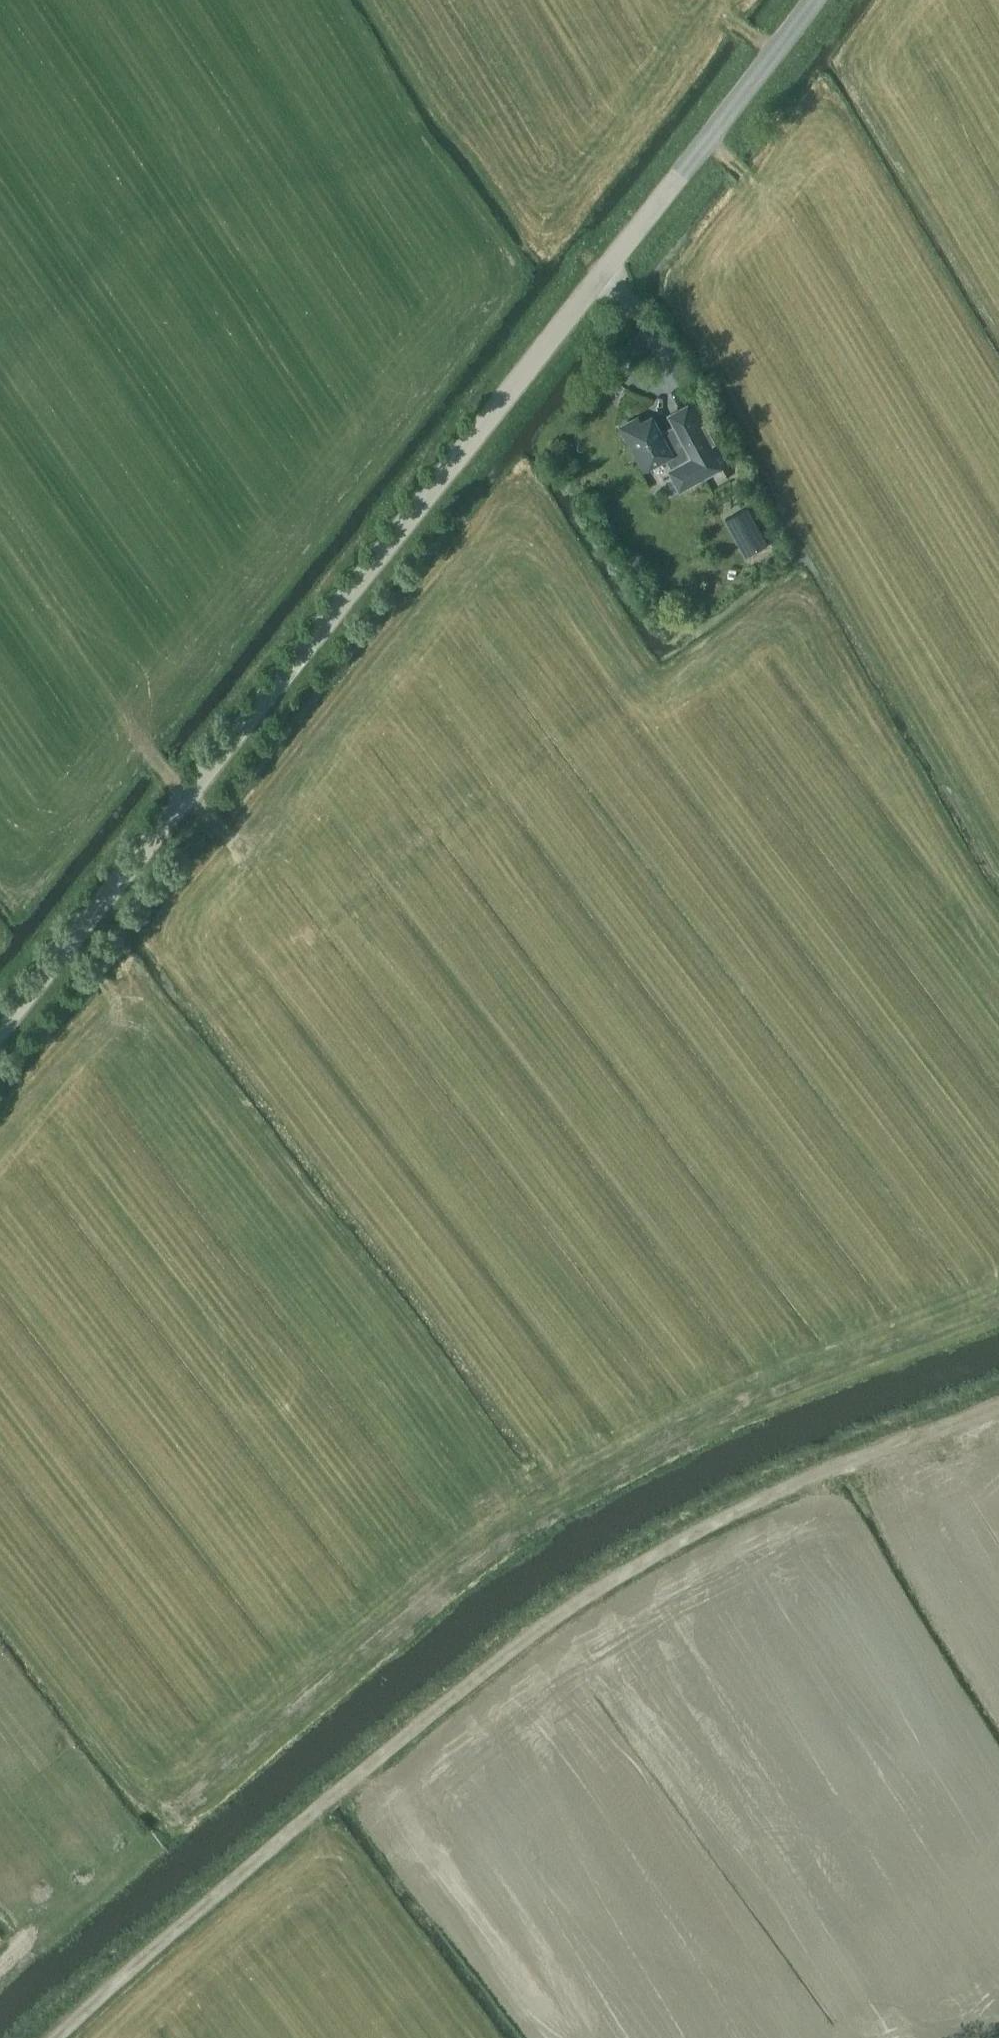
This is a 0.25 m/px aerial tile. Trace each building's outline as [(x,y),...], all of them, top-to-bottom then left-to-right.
[(644,466),(667,454),(674,466),(670,469),(680,488),(727,462),(692,401),(669,413),(675,424),(660,432),(652,417),(641,422),(638,417),(622,426),(644,466)] [(747,506),(725,518),(731,529),(742,523),(757,549),(768,543),(747,506)]
